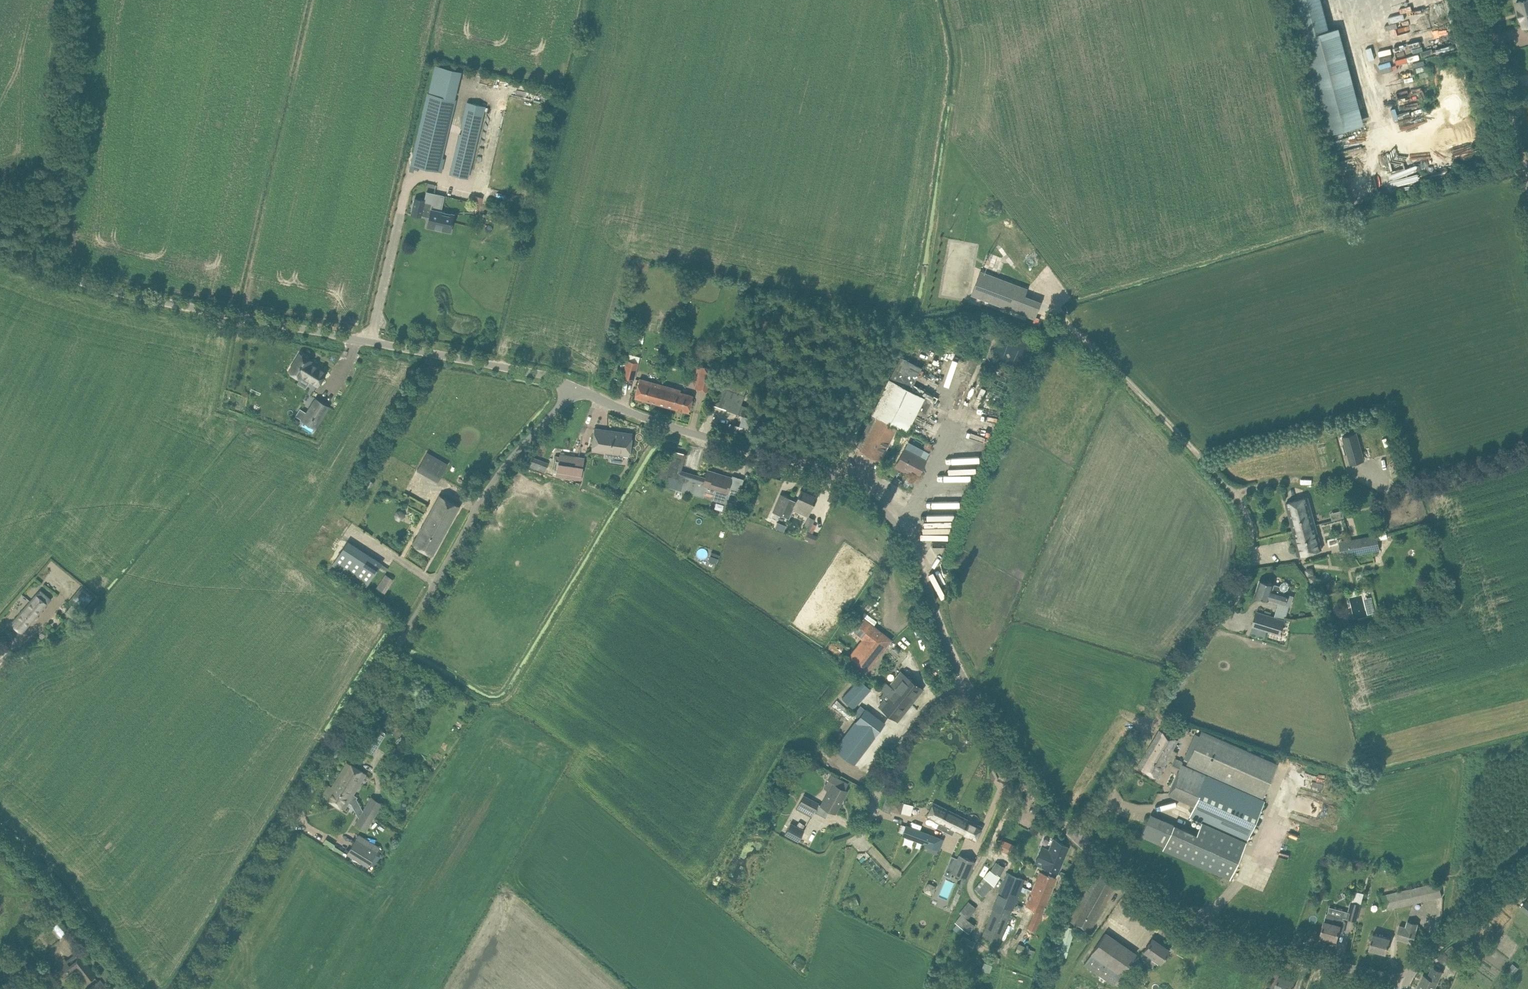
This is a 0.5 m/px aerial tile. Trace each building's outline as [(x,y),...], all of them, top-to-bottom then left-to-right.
[(1322,0),(1290,0),(1326,134),(1365,124),(1339,27),(1329,29),(1322,0)] [(1516,2),(1523,27),(1527,25),(1527,0),(1522,0),(1521,0),(1516,2)] [(411,164),(409,171),(414,172),(415,165),(441,171),(445,157),(443,157),(457,98),(428,92),(411,164)] [(450,174),(469,178),(486,106),(467,101),(450,174)] [(421,216),(421,215),(429,217),(427,227),(450,232),(454,214),(431,208),(432,203),(424,201),(425,200),(415,197),(411,214),(421,216)] [(999,225),(990,232),(997,241),(1006,234),(999,225)] [(980,279),(975,294),(1030,315),(1035,300),(980,279)] [(963,358),(958,357),(959,352),(952,350),(947,372),(952,373),(948,387),(955,389),(963,358)] [(300,352),(289,370),(300,378),(302,376),(318,386),(327,371),(311,361),(312,360),(300,352)] [(922,367),(900,356),(890,378),(891,378),(910,389),(911,389),(922,367)] [(638,361),(627,358),(622,376),(634,379),(638,361)] [(715,368),(700,364),(694,386),(709,390),(715,368)] [(740,382),(741,380),(722,373),(711,403),(724,408),(744,416),(747,406),(741,404),(748,385),(740,382)] [(635,397),(657,403),(662,384),(640,378),(635,397)] [(871,413),(872,414),(897,426),(907,431),(916,414),(915,413),(924,397),(910,390),(910,389),(891,378),(882,396),(881,395),(871,413)] [(662,384),(657,403),(689,412),(693,395),(680,392),(681,389),(662,384)] [(329,406),(316,398),(302,420),(315,428),(329,406)] [(946,436),(956,409),(950,407),(941,434),(946,436)] [(897,426),(872,414),(856,445),(861,448),(860,449),(879,460),(897,426)] [(717,424),(715,431),(748,441),(751,429),(729,423),(728,427),(717,424)] [(632,433),(595,428),(592,449),(629,455),(632,433)] [(1342,436),(1350,464),(1365,460),(1357,432),(1342,436)] [(929,452),(908,441),(897,463),(918,475),(926,460),(925,460),(929,452)] [(663,464),(658,485),(693,494),(696,495),(702,480),(697,478),(690,476),(691,473),(681,470),(686,453),(668,449),(667,455),(665,454),(663,464)] [(417,469),(438,481),(448,464),(428,452),(417,469)] [(556,476),(581,480),(582,475),(584,457),(560,454),(556,476)] [(549,462),(531,456),(528,465),(546,472),(548,465),(549,462)] [(702,480),(696,495),(703,497),(705,491),(713,493),(711,499),(735,506),(736,504),(739,494),(727,490),(731,478),(720,474),(708,470),(705,480),(702,480)] [(801,490),(796,500),(780,493),(772,511),(789,518),(793,510),(807,517),(816,497),(801,490)] [(440,494),(413,544),(433,555),(460,505),(440,494)] [(1288,503),(1294,530),(1315,524),(1308,498),(1288,503)] [(1381,507),(1371,509),(1372,515),(1378,514),(1382,513),(1381,507)] [(950,530),(950,516),(921,515),(921,531),(922,531),(922,541),(948,542),(949,530),(950,530)] [(814,520),(809,517),(803,529),(809,531),(814,520)] [(778,522),(775,528),(783,531),(786,525),(778,522)] [(1315,524),(1294,530),(1296,537),(1294,538),(1298,555),(1322,549),(1315,524)] [(807,532),(804,539),(814,543),(817,536),(807,532)] [(1340,541),(1344,556),(1379,549),(1376,535),(1340,541)] [(348,540),(332,565),(366,588),(383,562),(348,540)] [(711,551),(708,559),(715,562),(718,554),(711,551)] [(386,574),(377,588),(384,592),(393,579),(386,574)] [(1253,626),(1280,634),(1293,596),(1284,593),(1288,589),(1289,587),(1289,586),(1288,583),(1287,582),(1284,582),(1281,583),(1279,585),(1260,579),(1255,596),(1269,600),(1269,599),(1279,602),(1275,616),(1270,615),(1271,612),(1265,610),(1264,613),(1257,611),(1253,626)] [(82,585),(69,600),(83,611),(95,597),(82,585)] [(47,604),(36,594),(11,623),(22,633),(47,604)] [(868,670),(892,639),(863,616),(852,631),(862,639),(849,655),(868,670)] [(885,682),(885,683),(885,684),(884,685),(897,694),(896,697),(898,697),(900,694),(902,696),(901,698),(908,702),(920,687),(900,671),(889,685),(885,682)] [(860,678),(842,698),(853,708),(871,689),(860,678)] [(895,718),(908,702),(901,698),(902,696),(900,694),(898,697),(896,697),(897,694),(884,685),(885,684),(885,683),(884,682),(878,689),(883,692),(880,696),(885,701),(881,707),(895,718)] [(859,716),(834,749),(854,764),(885,723),(865,708),(859,716)] [(372,755),(385,736),(369,726),(357,746),(372,755)] [(1137,766),(1146,771),(1158,778),(1177,740),(1168,735),(1159,729),(1155,736),(1156,737),(1152,743),(1152,742),(1137,766)] [(1188,764),(1264,797),(1278,764),(1202,731),(1188,764)] [(1178,768),(1167,794),(1195,805),(1190,816),(1202,821),(1246,841),(1264,800),(1207,776),(1181,765),(1183,761),(1175,758),(1172,765),(1178,768)] [(322,796),(343,809),(365,773),(347,761),(332,787),(329,785),(322,796)] [(848,783),(831,773),(827,779),(833,783),(821,805),(835,812),(847,790),(844,789),(844,788),(845,788),(848,783)] [(804,794),(796,808),(811,816),(819,802),(804,794)] [(887,794),(882,810),(890,812),(891,809),(900,812),(903,802),(894,799),(895,796),(887,794)] [(371,797),(363,810),(374,817),(382,805),(371,797)] [(926,816),(947,826),(954,812),(934,802),(926,816)] [(354,824),(365,831),(374,817),(363,810),(354,824)] [(954,812),(947,826),(975,840),(982,826),(954,812)] [(1166,821),(1156,842),(1164,845),(1173,824),(1166,821)] [(1163,847),(1162,850),(1181,858),(1230,879),(1241,853),(1246,841),(1202,821),(1196,834),(1192,833),(1173,824),(1164,845),(1163,847)] [(785,833),(798,840),(804,830),(790,823),(785,833)] [(928,851),(936,854),(938,849),(939,849),(943,839),(906,825),(902,835),(925,844),(924,847),(929,849),(928,851)] [(356,839),(347,852),(368,865),(377,852),(356,839)] [(1000,839),(997,849),(1007,852),(1010,842),(1000,839)] [(1058,873),(1068,847),(1054,839),(1048,852),(1040,849),(1035,862),(1042,865),(1042,866),(1058,873)] [(964,885),(975,861),(960,854),(952,872),(962,877),(960,883),(964,885)] [(1005,867),(996,862),(975,888),(983,896),(993,885),(1000,875),(1005,867)] [(1024,879),(1007,872),(982,937),(998,944),(1024,879)] [(1040,872),(1026,905),(1035,909),(1030,921),(1028,928),(1035,931),(1038,924),(1043,912),(1056,878),(1040,872)] [(1098,872),(1093,881),(1083,899),(1081,900),(1069,920),(1089,932),(1116,882),(1098,872)] [(1379,896),(1383,910),(1442,896),(1439,882),(1379,896)] [(952,904),(959,886),(954,884),(947,902),(952,904)] [(1526,900),(1520,907),(1527,914),(1527,902),(1526,900)] [(961,914),(954,922),(969,934),(976,926),(967,919),(976,908),(968,901),(958,912),(961,914)] [(1360,904),(1352,902),(1347,918),(1356,920),(1360,904)] [(1325,921),(1324,920),(1320,935),(1337,939),(1340,927),(1344,928),(1346,921),(1343,917),(1327,913),(1325,921)] [(51,924),(60,936),(66,932),(57,920),(51,924)] [(1413,942),(1417,930),(1416,929),(1418,923),(1407,920),(1405,926),(1399,925),(1396,937),(1413,942)] [(1135,953),(1106,933),(1084,964),(1113,985),(1135,953)] [(1369,948),(1386,952),(1390,938),(1373,933),(1369,948)] [(958,946),(971,951),(975,941),(965,937),(962,935),(958,946)] [(1169,950),(1153,938),(1144,951),(1160,962),(1169,950)] [(1030,948),(1018,943),(1015,952),(1027,957),(1030,948)] [(1452,945),(1437,958),(1445,966),(1452,960),(1449,956),(1456,950),(1452,945)] [(77,965),(89,980),(96,975),(78,951),(77,952),(84,960),(77,965)] [(55,965),(61,973),(66,969),(67,971),(69,969),(68,968),(71,966),(65,958),(55,965)] [(1424,974),(1421,980),(1436,988),(1444,971),(1433,966),(1428,976),(1424,974)] [(1447,979),(1452,980),(1456,969),(1451,967),(1447,979)] [(1294,980),(1279,975),(1275,988),(1276,988),(1291,988),(1294,980)] [(89,988),(106,988),(100,980),(89,988)] [(1421,980),(1416,988),(1435,988),(1436,988),(1421,980)]
